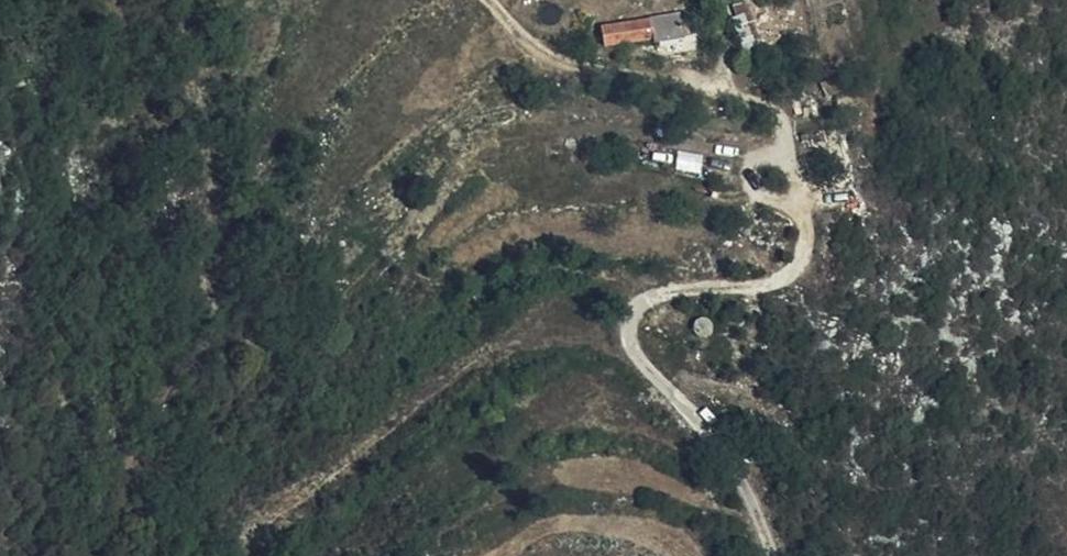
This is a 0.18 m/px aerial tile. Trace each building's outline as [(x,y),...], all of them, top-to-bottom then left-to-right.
[(621,12),(666,5),(667,10),(693,6),(692,0),(619,0),(621,12)] [(686,38),(683,12),(601,20),(603,45),(686,38)]
